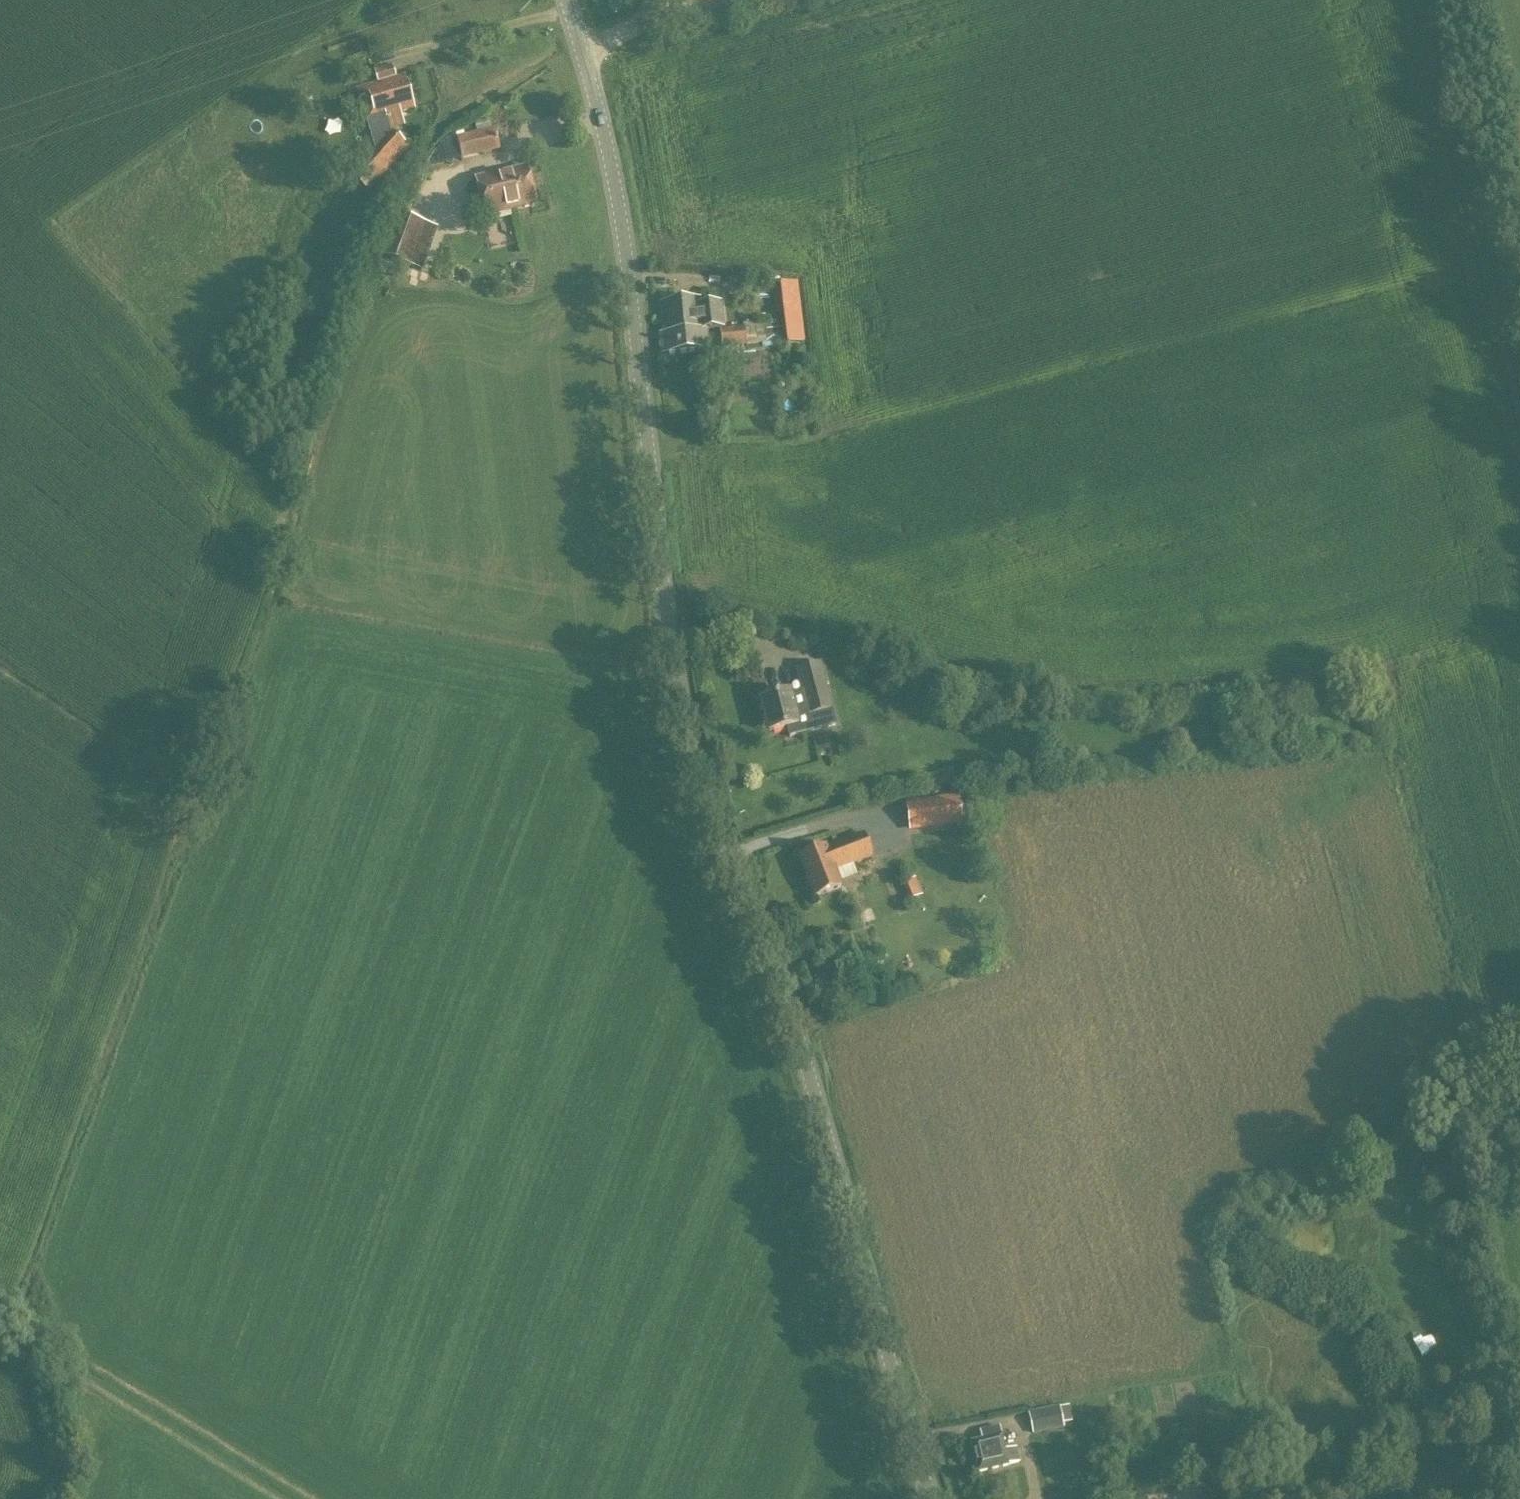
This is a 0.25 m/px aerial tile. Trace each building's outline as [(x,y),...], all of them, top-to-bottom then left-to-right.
[(387,118),(415,110),(404,75),(357,90),(360,99),(366,97),(370,110),(362,112),(366,125),(378,121),(384,141),(353,176),(366,189),(406,145),(391,131),(387,118)] [(462,160),(500,151),(494,129),(457,137),(462,160)] [(484,217),(536,205),(529,168),(476,180),(484,217)] [(423,273),(439,230),(397,214),(381,257),(423,273)] [(705,329),(724,327),(721,302),(700,305),(699,298),(661,303),(664,333),(660,333),(663,354),(707,349),(705,329)] [(747,345),(763,344),(778,342),(777,323),(744,325),(744,326),(719,330),(721,349),(747,346),(747,345)] [(813,731),(809,716),(833,710),(820,662),(795,670),(800,693),(790,696),(789,693),(760,700),(769,732),(787,728),(789,737),(813,731)] [(931,793),(958,785),(952,768),(926,777),(931,793)] [(959,797),(932,800),(936,829),(962,826),(959,797)] [(834,870),(871,856),(864,833),(798,857),(813,897),(841,887),(834,870)] [(906,899),(920,895),(915,877),(902,880),(906,899)] [(1069,1407),(1059,1408),(1028,1413),(1032,1435),(1064,1429),(1062,1424),(1072,1422),(1069,1407)] [(978,1473),(1007,1467),(1006,1465),(1019,1462),(1016,1448),(1003,1451),(998,1427),(979,1431),(981,1441),(971,1444),(978,1473)] [(1379,1487),(1393,1485),(1392,1472),(1378,1474),(1379,1487)] [(1264,1493),(1243,1490),(1242,1498),(1263,1498),(1264,1493)]
